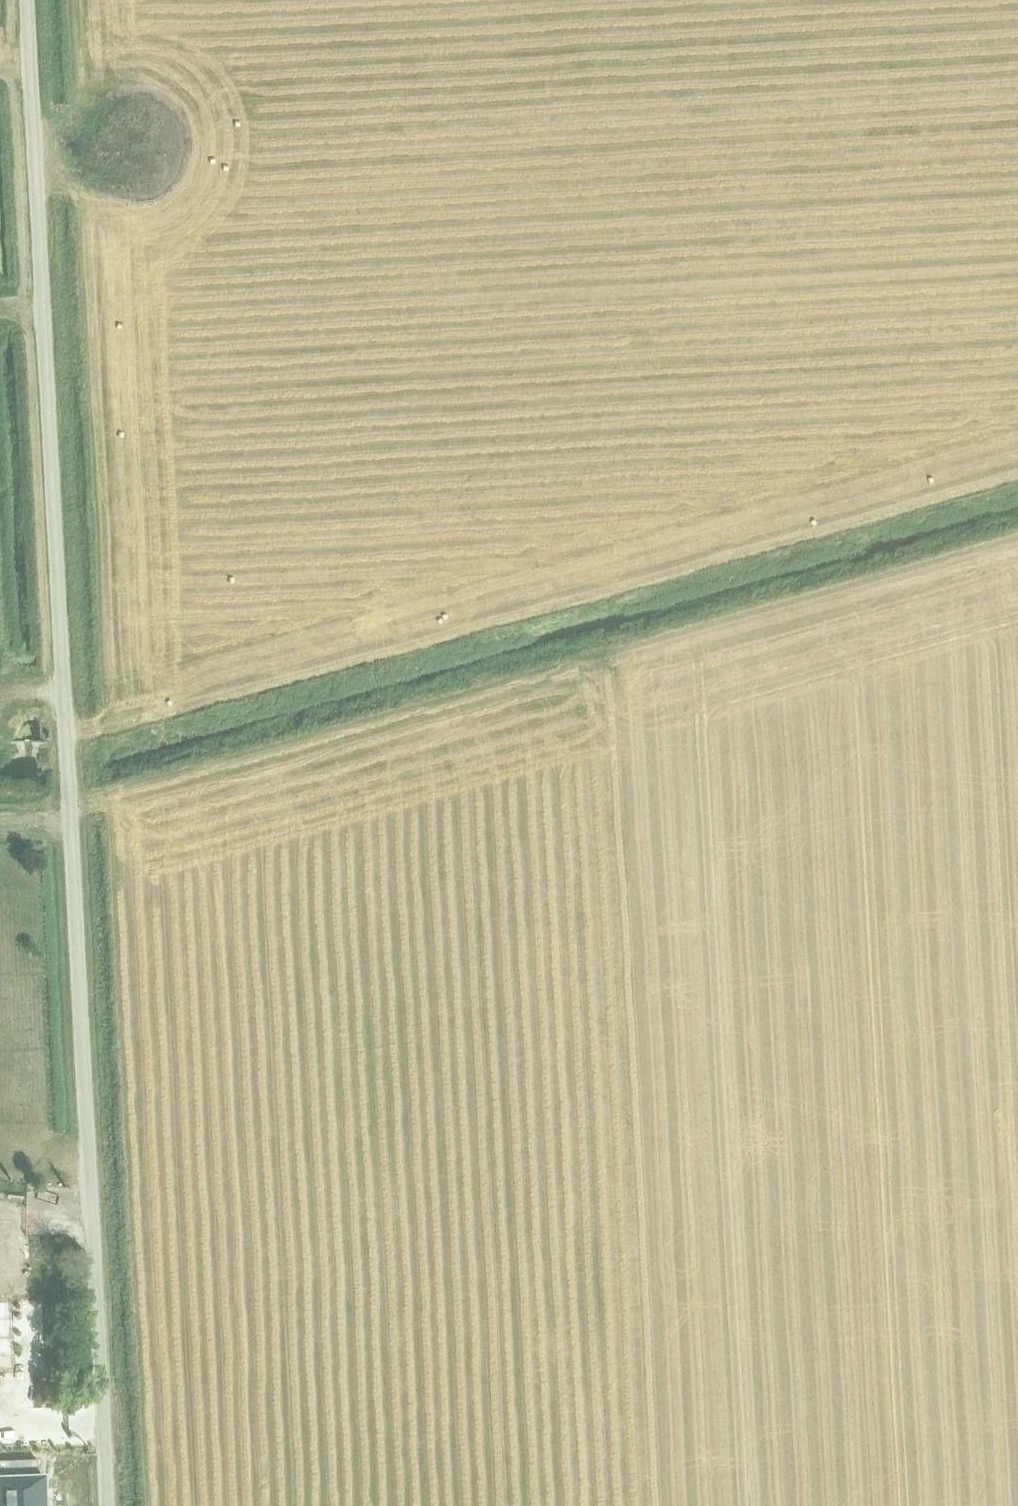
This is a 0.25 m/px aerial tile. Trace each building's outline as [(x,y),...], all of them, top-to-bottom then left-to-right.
[(14,761),(27,759),(25,744),(12,745),(14,761)] [(0,1462),(0,1505),(46,1505),(46,1501),(45,1478),(42,1478),(38,1478),(38,1463),(38,1461),(21,1461),(0,1462)]
